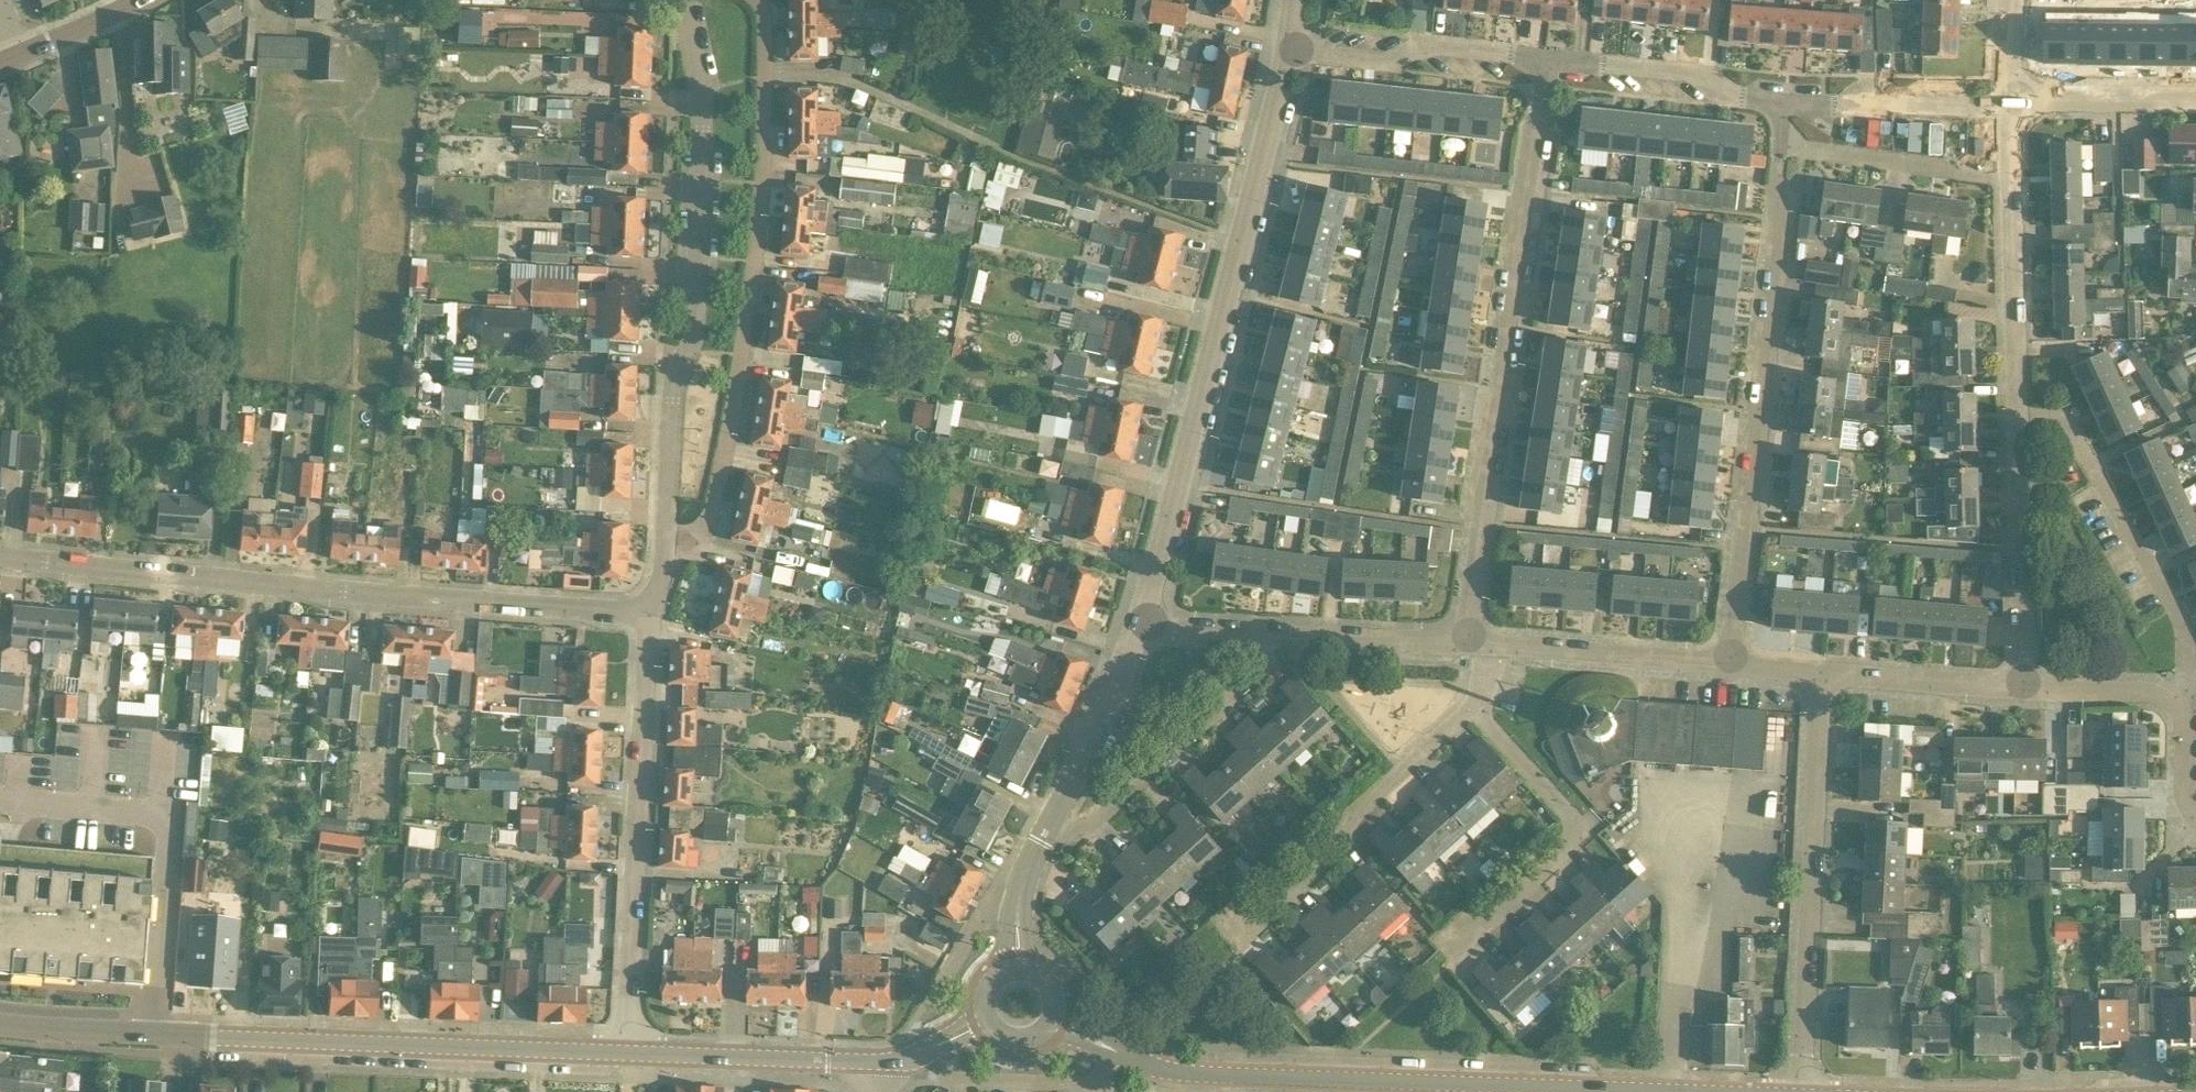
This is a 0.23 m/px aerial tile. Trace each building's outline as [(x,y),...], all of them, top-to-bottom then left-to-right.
[(240,19),(228,0),(220,0),(196,14),(204,27),(189,35),(203,58),(238,38),(237,60),(253,61),(256,19),(240,19)] [(293,19),(332,20),(333,0),(294,0),(293,19)] [(792,27),(842,27),(857,27),(857,14),(817,15),(816,0),(791,0),(792,27)] [(1217,18),(1242,23),(1246,0),(1220,0),(1217,18)] [(1428,0),(1413,0),(1410,29),(1425,32),(1428,0)] [(1471,14),(1472,0),(1445,0),(1444,11),(1471,14)] [(1471,14),(1497,17),(1499,0),(1472,0),(1471,14)] [(1497,17),(1523,20),(1525,0),(1499,0),(1497,17)] [(1549,23),(1552,0),(1525,0),(1523,20),(1549,23)] [(1549,23),(1576,26),(1579,0),(1552,0),(1549,23)] [(1603,19),(1630,22),(1633,0),(1605,0),(1603,19)] [(1656,25),(1659,0),(1633,0),(1630,22),(1656,25)] [(1682,28),(1685,0),(1659,0),(1656,25),(1682,28)] [(1682,28),(1709,31),(1712,0),(1685,0),(1682,28)] [(1745,9),(1732,8),(1729,43),(1756,45),(1759,10),(1760,0),(1746,0),(1745,9)] [(1149,23),(1185,29),(1188,7),(1153,1),(1152,3),(1145,2),(1142,20),(1149,21),(1149,23)] [(1924,5),(1923,31),(1957,32),(1958,6),(1924,5)] [(1823,6),(1823,15),(1811,14),(1808,49),(1835,51),(1838,16),(1838,7),(1823,6)] [(1851,7),(1850,18),(1838,16),(1835,51),(1861,54),(1861,53),(1875,53),(1873,18),(1864,19),(1865,8),(1851,7)] [(587,34),(617,34),(617,11),(534,10),(534,23),(587,23),(587,34)] [(1785,12),(1759,10),(1756,45),(1782,47),(1785,12)] [(1876,10),(1877,31),(1892,30),(1891,10),(1876,10)] [(1811,14),(1785,12),(1782,47),(1808,49),(1811,14)] [(2044,13),(2044,64),(2076,65),(2076,13),(2044,13)] [(2076,13),(2076,65),(2106,65),(2107,14),(2076,13)] [(459,14),(457,44),(479,46),(482,15),(459,14)] [(2107,14),(2106,65),(2136,65),(2137,14),(2107,14)] [(2137,14),(2136,65),(2167,65),(2167,14),(2137,14)] [(2167,65),(2195,66),(2195,15),(2167,14),(2167,65)] [(186,48),(171,48),(171,25),(130,25),(130,73),(132,73),(132,94),(186,95),(186,73),(186,48)] [(817,62),(817,38),(842,38),(842,27),(792,27),(792,62),(817,62)] [(507,44),(540,46),(541,30),(508,29),(507,44)] [(601,38),(600,57),(651,60),(653,32),(619,30),(619,39),(601,38)] [(1904,30),(1892,30),(1877,31),(1878,55),(1905,54),(1904,30)] [(1956,59),(1957,32),(1923,31),(1922,58),(1956,59)] [(257,37),(256,69),(305,71),(307,39),(257,37)] [(340,82),(343,82),(345,40),(312,39),(310,81),(314,81),(313,95),(339,97),(340,82)] [(1222,45),(1217,69),(1180,60),(1177,72),(1240,85),(1247,51),(1222,45)] [(84,107),(85,107),(88,128),(66,130),(71,174),(114,169),(110,136),(114,135),(114,127),(112,109),(115,109),(108,52),(78,56),(84,107)] [(538,56),(538,72),(570,72),(569,56),(538,56)] [(599,76),(617,77),(616,86),(650,88),(651,60),(600,57),(599,76)] [(842,57),(840,72),(861,77),(864,62),(842,57)] [(1233,119),(1240,85),(1177,72),(1177,73),(1127,60),(1122,82),(1148,89),(1149,85),(1189,94),(1191,86),(1196,87),(1192,109),(1208,112),(1207,114),(1233,119)] [(42,115),(63,93),(47,80),(27,102),(42,115)] [(1331,123),(1359,126),(1363,88),(1335,85),(1331,123)] [(20,156),(2,87),(0,88),(0,161),(20,156)] [(1391,91),(1363,88),(1359,126),(1387,129),(1391,91)] [(841,112),(816,112),(817,89),(792,89),(791,124),(841,125),(841,112)] [(1418,94),(1391,91),(1387,129),(1414,132),(1418,94)] [(1446,97),(1418,94),(1414,132),(1442,135),(1446,97)] [(1442,135),(1469,138),(1473,100),(1446,97),(1442,135)] [(547,100),(547,118),(574,119),(574,101),(547,100)] [(1502,103),(1473,100),(1469,138),(1497,141),(1502,103)] [(241,103),(225,108),(231,131),(248,127),(241,103)] [(1580,150),(1609,153),(1613,114),(1584,112),(1580,150)] [(1640,117),(1613,114),(1609,153),(1636,156),(1640,117)] [(597,123),(596,142),(647,145),(649,117),(615,115),(615,124),(597,123)] [(1030,127),(1023,152),(1039,157),(1053,161),(1063,125),(1033,116),(1030,127)] [(1636,156),(1664,159),(1668,120),(1640,117),(1636,156)] [(539,120),(513,119),(512,136),(538,138),(539,120)] [(1664,159),(1692,162),(1696,123),(1668,120),(1664,159)] [(1692,162),(1719,165),(1723,126),(1696,123),(1692,162)] [(841,136),(841,125),(791,124),(791,159),(816,159),(816,135),(841,136)] [(1719,165),(1748,168),(1752,129),(1723,126),(1719,165)] [(2168,164),(2195,164),(2195,126),(2169,126),(2168,141),(2133,141),(2133,171),(2155,171),(2155,165),(2168,166),(2168,164)] [(1168,163),(1165,198),(1226,202),(1228,168),(1212,167),(1212,162),(1213,162),(1216,129),(1186,127),(1184,160),(1187,161),(1187,165),(1168,163)] [(595,161),(613,162),(612,171),(646,173),(647,145),(596,142),(595,161)] [(1317,165),(1354,170),(1356,156),(1357,145),(1334,142),(1333,154),(1319,152),(1317,165)] [(2049,146),(2050,172),(2079,172),(2078,145),(2049,146)] [(2094,145),(2094,172),(2113,172),(2113,145),(2094,145)] [(844,160),(842,176),(871,180),(888,182),(905,185),(908,161),(869,155),(868,161),(844,158),(844,160)] [(1354,170),(1382,173),(1383,159),(1356,156),(1354,170)] [(1382,173),(1409,176),(1411,162),(1383,159),(1382,173)] [(1020,188),(1024,165),(997,160),(989,207),(1003,209),(1007,186),(1020,188)] [(1438,165),(1411,162),(1409,176),(1437,179),(1438,165)] [(539,166),(519,165),(518,180),(538,181),(539,166)] [(1466,168),(1438,165),(1437,179),(1464,182),(1466,168)] [(1494,171),(1466,168),(1464,182),(1492,185),(1494,171)] [(568,185),(575,186),(607,188),(608,172),(569,169),(568,185)] [(2080,199),(2079,172),(2050,172),(2051,199),(2080,199)] [(2114,183),(2113,172),(2094,172),(2095,183),(2114,183)] [(1373,178),(1346,175),(1344,193),(1371,196),(1373,178)] [(843,179),(841,200),(894,206),(897,185),(843,179)] [(1572,192),(1604,196),(1605,183),(1573,180),(1572,192)] [(1406,181),(1397,222),(1410,225),(1419,182),(1406,181)] [(1604,196),(1632,199),(1633,186),(1605,183),(1604,196)] [(2193,183),(2193,199),(2177,199),(2177,205),(2162,205),(2162,226),(2195,226),(2195,183),(2193,183)] [(1738,187),(1737,197),(1736,211),(1745,212),(1748,185),(1738,184),(1738,187)] [(1832,238),(1835,221),(1847,223),(1851,188),(1824,184),(1819,219),(1801,216),(1798,240),(1816,243),(1817,236),(1832,238)] [(834,203),(813,200),(815,189),(790,186),(786,221),(838,227),(863,229),(865,214),(833,210),(834,203)] [(1632,199),(1640,200),(1659,202),(1661,189),(1633,186),(1632,199)] [(1309,188),(1302,216),(1340,226),(1347,198),(1309,188)] [(1847,223),(1863,225),(1860,246),(1876,249),(1874,261),(1887,263),(1892,234),(1893,228),(1875,225),(1879,192),(1851,188),(1847,223)] [(1676,204),(1687,205),(1689,192),(1661,189),(1659,202),(1676,204)] [(1687,205),(1714,209),(1715,194),(1689,192),(1687,205)] [(950,232),(976,233),(978,195),(951,194),(950,232)] [(1714,209),(1736,211),(1737,197),(1715,194),(1714,209)] [(1903,230),(1932,234),(1936,199),(1907,195),(1903,230)] [(148,208),(127,213),(133,239),(154,234),(156,238),(182,231),(173,197),(147,204),(148,208)] [(611,200),(611,208),(593,207),(592,227),(643,229),(645,202),(637,201),(637,200),(618,199),(618,200),(611,200)] [(1946,256),(1949,237),(1962,238),(1967,203),(1936,199),(1932,234),(1934,235),(1932,254),(1946,256)] [(2081,224),(2080,199),(2051,199),(2051,225),(2081,224)] [(1638,219),(1652,221),(1659,222),(1672,224),(1673,224),(1676,204),(1659,202),(1640,200),(1638,219)] [(1448,202),(1444,230),(1482,236),(1486,208),(1448,202)] [(89,232),(103,233),(105,205),(90,204),(89,209),(82,208),(81,230),(89,230),(89,232)] [(1380,207),(1375,233),(1388,235),(1393,210),(1380,207)] [(567,222),(588,222),(588,211),(567,211),(567,222)] [(1568,214),(1564,242),(1601,248),(1606,220),(1568,214)] [(2088,233),(2088,236),(2115,235),(2115,214),(2093,214),(2093,233),(2088,233)] [(1302,216),(1295,243),(1333,253),(1340,226),(1302,216)] [(1638,219),(1633,253),(1648,255),(1652,221),(1638,219)] [(809,234),(837,237),(838,227),(786,221),(782,255),(807,258),(809,234)] [(1001,247),(1005,226),(985,222),(980,243),(1001,247)] [(1397,222),(1392,249),(1405,252),(1410,225),(1397,222)] [(1659,222),(1655,251),(1668,253),(1672,224),(1659,222)] [(2125,226),(2125,242),(2147,241),(2147,226),(2125,226)] [(2162,226),(2161,268),(2169,269),(2168,299),(2181,300),(2181,304),(2195,304),(2195,266),(2191,266),(2191,241),(2195,241),(2195,247),(2195,226),(2162,226)] [(642,257),(643,229),(592,227),(591,246),(609,246),(608,256),(616,256),(616,257),(634,258),(634,257),(642,257)] [(1152,229),(1149,238),(1133,234),(1132,235),(1105,228),(1102,236),(1087,232),(1085,240),(1116,249),(1115,250),(1177,265),(1184,238),(1176,236),(1176,234),(1159,230),(1158,231),(1152,229)] [(1704,228),(1700,256),(1739,261),(1742,232),(1704,228)] [(1477,263),(1482,236),(1444,230),(1440,257),(1477,263)] [(1375,233),(1369,262),(1382,264),(1388,235),(1375,233)] [(1905,236),(1892,234),(1887,263),(1886,271),(1900,273),(1905,236)] [(2116,252),(2115,235),(2088,236),(2088,252),(2116,252)] [(1564,242),(1559,269),(1597,275),(1601,248),(1564,242)] [(1295,243),(1289,270),(1326,280),(1333,253),(1295,243)] [(533,244),(532,263),(568,265),(569,247),(533,244)] [(2052,248),(2052,275),(2082,274),(2081,247),(2052,248)] [(1392,249),(1386,276),(1400,279),(1405,252),(1392,249)] [(1170,292),(1177,265),(1115,250),(1111,266),(1123,269),(1123,270),(1140,274),(1138,284),(1145,286),(1145,287),(1162,291),(1162,290),(1170,292)] [(1655,251),(1652,278),(1665,279),(1668,253),(1655,251)] [(1633,253),(1630,280),(1644,283),(1648,255),(1633,253)] [(1736,288),(1739,261),(1700,256),(1697,284),(1736,288)] [(1473,290),(1477,263),(1440,257),(1435,285),(1473,290)] [(847,259),(845,278),(890,284),(892,265),(847,259)] [(1807,261),(1804,283),(1838,288),(1841,266),(1807,261)] [(1083,285),(1082,286),(1105,292),(1111,270),(1080,262),(1075,283),(1083,285)] [(1369,262),(1363,289),(1376,291),(1382,264),(1369,262)] [(608,284),(608,292),(579,291),(579,282),(608,283),(609,268),(580,267),(580,268),(513,265),(511,306),(545,308),(545,309),(640,313),(642,285),(634,285),(634,284),(615,283),(615,284),(608,284)] [(967,298),(984,300),(987,271),(971,269),(967,298)] [(1559,269),(1555,296),(1593,302),(1597,275),(1559,269)] [(1319,307),(1326,280),(1289,270),(1282,298),(1319,307)] [(2082,300),(2082,274),(2052,275),(2053,301),(2082,300)] [(1386,276),(1381,303),(1394,306),(1400,279),(1386,276)] [(845,297),(848,280),(822,277),(821,277),(818,293),(845,297)] [(1661,307),(1665,279),(1652,278),(1648,305),(1661,307)] [(1630,280),(1626,308),(1640,310),(1644,283),(1630,280)] [(1047,281),(1041,303),(1071,311),(1076,289),(1047,281)] [(820,301),(803,298),(804,285),(780,282),(775,317),(823,324),(871,331),(873,317),(825,310),(825,312),(818,311),(820,301)] [(1733,316),(1736,288),(1697,284),(1694,311),(1733,316)] [(1469,318),(1473,290),(1435,285),(1431,312),(1469,318)] [(1957,290),(1927,286),(1926,300),(1955,303),(1957,290)] [(1841,320),(1842,305),(1857,307),(1859,292),(1826,287),(1825,303),(1811,301),(1808,329),(1867,335),(1869,323),(1841,320)] [(1371,318),(1376,291),(1363,289),(1358,316),(1371,318)] [(2097,290),(2097,300),(2115,300),(2114,289),(2097,290)] [(1588,330),(1593,302),(1555,296),(1551,324),(1588,330)] [(2125,300),(2115,300),(2097,300),(2082,300),(2053,301),(2054,328),(2093,328),(2093,314),(2125,313),(2125,300)] [(2128,302),(2129,340),(2141,339),(2140,302),(2128,302)] [(1381,303),(1376,330),(1389,333),(1394,306),(1381,303)] [(1657,334),(1661,307),(1648,305),(1645,332),(1657,334)] [(1138,317),(1130,315),(1130,313),(1104,307),(1102,317),(1076,311),(1072,330),(1089,334),(1156,350),(1162,323),(1155,321),(1156,320),(1138,316),(1138,317)] [(1637,335),(1640,310),(1626,308),(1623,333),(1637,335)] [(639,341),(640,313),(545,309),(544,315),(588,317),(587,329),(588,329),(587,339),(613,340),(613,341),(631,342),(631,341),(639,341)] [(1729,343),(1733,316),(1694,311),(1691,339),(1729,343)] [(483,346),(533,348),(534,314),(484,312),(483,346)] [(1465,345),(1469,318),(1431,312),(1427,339),(1465,345)] [(1277,315),(1270,343),(1308,352),(1315,325),(1277,315)] [(823,327),(823,324),(775,317),(770,351),(794,355),(796,341),(831,346),(834,329),(823,327)] [(1940,321),(1941,335),(1931,336),(1931,338),(1912,339),(1912,349),(1973,347),(1972,320),(1940,321)] [(1824,359),(1822,370),(1849,373),(1852,346),(1878,349),(1879,337),(1867,335),(1808,329),(1805,357),(1824,359)] [(1383,361),(1389,333),(1376,330),(1370,359),(1383,361)] [(1654,362),(1657,334),(1645,332),(1641,360),(1654,362)] [(1150,377),(1156,350),(1089,334),(1085,352),(1120,360),(1117,370),(1125,371),(1125,373),(1141,376),(1142,375),(1150,377)] [(1354,336),(1348,363),(1361,366),(1367,338),(1354,336)] [(1460,373),(1465,345),(1427,339),(1422,367),(1460,373)] [(1726,371),(1729,343),(1691,339),(1688,366),(1726,371)] [(1270,343),(1263,369),(1301,379),(1308,352),(1270,343)] [(1548,343),(1544,371),(1581,376),(1585,348),(1548,343)] [(1974,375),(1973,347),(1912,349),(1913,361),(1930,360),(1931,377),(1942,376),(1974,375)] [(2126,354),(2136,370),(2145,364),(2134,348),(2126,354)] [(458,353),(456,370),(473,373),(476,355),(458,353)] [(1061,376),(1084,381),(1089,358),(1066,353),(1061,376)] [(1620,354),(1616,382),(1630,384),(1634,355),(1620,354)] [(2073,369),(2085,394),(2117,379),(2105,354),(2073,369)] [(805,356),(803,371),(841,377),(843,362),(833,361),(805,356)] [(1650,390),(1654,362),(1641,360),(1637,388),(1650,390)] [(1348,363),(1342,390),(1356,393),(1361,366),(1348,363)] [(2161,388),(2145,364),(2136,370),(2152,394),(2161,388)] [(2195,386),(2182,364),(2167,373),(2181,395),(2195,386)] [(1723,399),(1726,371),(1688,366),(1684,394),(1723,399)] [(607,367),(607,376),(545,372),(544,389),(636,394),(637,369),(632,369),(633,368),(612,367),(607,367)] [(1263,369),(1256,396),(1294,406),(1301,379),(1263,369)] [(1822,370),(1821,381),(1803,379),(1800,407),(1862,413),(1863,402),(1846,400),(1849,373),(1822,370)] [(1577,404),(1581,376),(1544,371),(1540,398),(1577,404)] [(826,375),(804,372),(802,389),(823,392),(826,375)] [(1056,376),(1053,391),(1087,398),(1090,383),(1056,376)] [(808,397),(789,394),(791,382),(767,378),(761,414),(818,423),(836,426),(839,406),(822,403),(821,410),(806,407),(808,397)] [(1366,378),(1361,404),(1374,407),(1380,380),(1366,378)] [(2085,394),(2096,419),(2128,404),(2117,379),(2085,394)] [(1626,411),(1630,384),(1616,382),(1613,409),(1626,411)] [(467,418),(486,418),(486,386),(443,385),(443,410),(467,410),(467,418)] [(1419,386),(1415,414),(1453,420),(1457,392),(1419,386)] [(296,387),(290,427),(323,431),(328,392),(296,387)] [(2177,412),(2161,388),(2152,394),(2168,418),(2177,412)] [(635,420),(636,394),(544,389),(542,389),(540,428),(550,428),(550,429),(580,430),(580,407),(605,408),(605,419),(610,419),(610,420),(629,421),(629,419),(635,420)] [(1342,390),(1337,417),(1350,420),(1356,393),(1342,390)] [(212,430),(228,431),(230,392),(214,392),(212,430)] [(1256,396),(1249,423),(1287,432),(1294,406),(1256,396)] [(1943,397),(1943,398),(1932,398),(1933,413),(1914,414),(1915,425),(1944,425),(1976,423),(1974,396),(1943,397)] [(1573,431),(1577,404),(1540,398),(1535,425),(1573,431)] [(942,400),(940,411),(955,414),(957,403),(942,400)] [(1110,401),(1108,409),(1090,405),(1086,423),(1137,435),(1142,408),(1135,406),(1135,405),(1118,402),(1117,403),(1110,401)] [(1368,435),(1374,407),(1361,404),(1355,432),(1368,435)] [(2140,429),(2128,404),(2096,419),(2108,444),(2140,429)] [(1634,407),(1630,436),(1644,438),(1648,409),(1634,407)] [(1801,435),(1800,446),(1840,450),(1840,449),(1858,451),(1860,424),(1887,427),(1889,416),(1862,413),(1800,407),(1797,435),(1801,435)] [(1623,439),(1626,411),(1613,409),(1609,437),(1623,439)] [(1682,413),(1679,441),(1718,446),(1721,417),(1682,413)] [(817,432),(818,423),(761,414),(755,446),(779,450),(783,427),(817,432)] [(1415,414),(1411,441),(1448,447),(1453,420),(1415,414)] [(234,417),(233,443),(252,444),(254,418),(234,417)] [(1131,462),(1137,435),(1086,423),(1067,419),(1054,417),(1053,424),(1070,428),(1068,439),(1083,442),(1083,443),(1100,447),(1098,456),(1106,457),(1105,459),(1123,462),(1123,461),(1131,462)] [(1337,417),(1331,444),(1345,447),(1350,420),(1337,417)] [(1249,423),(1242,450),(1280,459),(1287,432),(1249,423)] [(1915,438),(1944,437),(1945,453),(1977,451),(1976,423),(1944,425),(1915,425),(1915,426),(1893,427),(1893,436),(1915,435),(1915,438)] [(1569,459),(1573,431),(1535,425),(1531,453),(1569,459)] [(18,434),(18,433),(2,431),(0,453),(0,466),(15,467),(18,434)] [(1363,461),(1368,435),(1355,432),(1349,458),(1363,461)] [(42,436),(18,434),(15,467),(15,471),(39,473),(42,436)] [(1630,436),(1627,463),(1640,465),(1644,438),(1630,436)] [(1619,466),(1623,439),(1609,437),(1606,464),(1619,466)] [(1411,441),(1407,469),(1444,474),(1448,447),(1411,441)] [(1715,473),(1718,446),(1679,441),(1676,469),(1715,473)] [(2125,456),(2137,481),(2170,466),(2158,441),(2125,456)] [(1331,444),(1326,471),(1339,474),(1345,447),(1331,444)] [(604,446),(603,455),(588,454),(587,471),(632,473),(634,448),(629,448),(629,446),(608,445),(608,446),(604,446)] [(1837,477),(1840,450),(1800,446),(1799,457),(1795,456),(1792,484),(1853,491),(1855,479),(1837,477)] [(813,470),(814,470),(826,473),(829,457),(815,455),(816,453),(790,449),(787,465),(813,470)] [(1273,487),(1280,459),(1242,450),(1235,477),(1273,487)] [(1564,486),(1569,459),(1531,453),(1527,480),(1564,486)] [(1357,489),(1363,461),(1349,458),(1344,486),(1357,489)] [(209,539),(211,500),(213,464),(191,463),(189,498),(159,496),(156,535),(209,539)] [(301,463),(298,497),(319,499),(322,465),(301,463)] [(1627,463),(1623,491),(1637,492),(1640,465),(1627,463)] [(1615,494),(1619,466),(1606,464),(1602,492),(1615,494)] [(813,470),(787,465),(783,485),(810,491),(814,470),(813,470)] [(2137,481),(2148,506),(2181,490),(2170,466),(2137,481)] [(1440,503),(1444,474),(1407,469),(1402,497),(1440,503)] [(1712,500),(1715,473),(1676,469),(1673,496),(1712,500)] [(631,499),(632,473),(587,471),(575,470),(574,484),(587,484),(586,488),(602,488),(601,497),(606,497),(606,499),(626,500),(626,498),(631,499)] [(1333,501),(1339,474),(1326,471),(1321,494),(1320,498),(1333,501)] [(1916,489),(1917,500),(1978,499),(1977,471),(1945,472),(1946,486),(1935,486),(1935,489),(1916,489)] [(791,506),(769,501),(774,479),(749,473),(741,507),(789,518),(790,517),(800,520),(804,504),(792,501),(791,506)] [(328,474),(327,483),(337,484),(338,475),(328,474)] [(1574,504),(1562,502),(1564,486),(1527,480),(1523,508),(1539,511),(1537,525),(1570,530),(1574,504)] [(1091,486),(1090,493),(1048,483),(1043,499),(1051,501),(1050,503),(1067,508),(1117,520),(1123,493),(1116,491),(1117,490),(1099,486),(1099,487),(1091,486)] [(1835,516),(1820,515),(1821,501),(1834,503),(1834,500),(1852,502),(1853,491),(1792,484),(1789,511),(1800,513),(1798,529),(1833,532),(1835,516)] [(2148,506),(2159,530),(2192,515),(2181,490),(2148,506)] [(29,491),(28,508),(26,532),(60,534),(62,511),(45,510),(47,493),(29,491)] [(1308,491),(1306,503),(1319,505),(1320,498),(1321,494),(1308,491)] [(1633,519),(1637,492),(1623,491),(1620,517),(1633,519)] [(1612,520),(1615,494),(1602,492),(1598,519),(1612,520)] [(79,513),(62,511),(60,534),(94,537),(97,497),(80,496),(79,513)] [(1709,528),(1712,500),(1673,496),(1670,524),(1709,528)] [(1226,523),(1233,524),(1249,527),(1252,512),(1253,500),(1230,497),(1226,523)] [(1030,498),(1026,511),(1044,516),(1048,503),(1030,498)] [(1979,544),(1979,527),(1978,499),(1917,500),(1917,517),(1937,516),(1936,514),(1947,513),(1947,527),(1927,527),(1928,540),(1979,544)] [(987,500),(982,516),(1016,526),(1020,509),(987,500)] [(1252,512),(1277,515),(1278,504),(1253,500),(1252,512)] [(1277,515),(1303,519),(1305,508),(1278,504),(1277,515)] [(787,528),(789,518),(741,507),(733,541),(758,547),(758,544),(770,546),(775,526),(787,528)] [(302,555),(304,533),(306,509),(293,508),(293,513),(275,512),(275,515),(274,515),(271,553),(298,556),(298,555),(302,555)] [(1110,547),(1117,520),(1067,508),(1063,526),(1080,530),(1078,539),(1086,541),(1085,542),(1102,546),(1102,545),(1110,547)] [(1303,519),(1326,522),(1327,511),(1305,508),(1303,519)] [(365,537),(349,536),(350,520),(345,519),(346,510),(333,509),(329,558),(363,561),(365,537)] [(239,551),(271,553),(274,515),(258,514),(258,512),(242,510),(239,551)] [(1323,538),(1340,541),(1344,513),(1327,511),(1326,522),(1323,538)] [(1358,544),(1360,528),(1362,516),(1344,513),(1340,541),(1358,544)] [(2192,515),(2159,530),(2171,556),(2195,544),(2195,523),(2192,515)] [(1360,528),(1374,531),(1376,518),(1362,516),(1360,528)] [(1374,531),(1401,535),(1403,521),(1376,518),(1374,531)] [(1401,535),(1429,539),(1431,525),(1403,521),(1401,535)] [(383,522),(381,539),(365,537),(363,561),(397,564),(400,523),(383,522)] [(600,526),(599,534),(584,533),(584,539),(546,537),(535,536),(535,549),(539,550),(629,552),(630,527),(625,527),(625,526),(604,525),(604,526),(600,526)] [(457,546),(441,544),(442,533),(426,532),(423,567),(455,569),(457,546)] [(1517,542),(1544,545),(1545,534),(1518,532),(1517,542)] [(1544,545),(1571,547),(1572,537),(1545,534),(1544,545)] [(1780,547),(1807,549),(1808,538),(1781,536),(1780,547)] [(475,537),(474,547),(457,546),(455,569),(482,571),(486,571),(489,538),(475,537)] [(1610,540),(1572,537),(1571,547),(1595,549),(1594,559),(1608,560),(1610,540)] [(1196,551),(1216,554),(1212,581),(1240,585),(1245,549),(1218,546),(1219,541),(1198,538),(1196,551)] [(1807,549),(1833,551),(1834,540),(1808,538),(1807,549)] [(1021,550),(1020,552),(1036,556),(1039,544),(1024,540),(1022,547),(1015,545),(1014,548),(1021,550)] [(1646,544),(1610,540),(1608,560),(1635,563),(1635,553),(1645,554),(1646,544)] [(1864,543),(1834,540),(1833,551),(1863,554),(1864,543)] [(1645,554),(1672,556),(1673,546),(1646,544),(1645,554)] [(1882,555),(1907,557),(1908,546),(1883,544),(1882,555)] [(1702,549),(1673,546),(1672,556),(1701,559),(1702,549)] [(1907,557),(1935,559),(1936,549),(1908,546),(1907,557)] [(1240,585),(1267,589),(1272,553),(1245,549),(1240,585)] [(1964,551),(1936,549),(1935,559),(1963,562),(1964,551)] [(628,578),(629,552),(539,550),(539,564),(543,564),(543,566),(549,566),(549,567),(563,567),(564,565),(583,566),(583,567),(598,567),(597,576),(602,576),(602,578),(623,579),(623,578),(628,578)] [(1992,553),(1964,551),(1963,562),(1991,564),(1992,553)] [(1267,589),(1293,592),(1298,557),(1272,553),(1267,589)] [(1326,560),(1298,557),(1293,592),(1321,596),(1326,560)] [(1343,597),(1370,598),(1372,563),(1345,562),(1343,597)] [(1370,598),(1397,600),(1399,565),(1372,563),(1370,598)] [(2195,585),(2195,563),(2187,567),(2195,585)] [(1427,566),(1399,565),(1397,600),(1425,602),(1427,566)] [(728,568),(720,601),(801,621),(802,619),(823,624),(828,605),(765,589),(763,599),(758,598),(763,576),(728,568)] [(1070,568),(1068,575),(1051,570),(1045,589),(1093,604),(1101,577),(1095,576),(1095,574),(1077,569),(1077,570),(1070,568)] [(1511,605),(1538,608),(1542,572),(1514,569),(1511,605)] [(1538,608),(1565,610),(1569,574),(1542,572),(1538,608)] [(593,588),(593,573),(566,573),(565,588),(593,588)] [(1596,577),(1569,574),(1565,610),(1593,613),(1596,577)] [(1659,575),(1658,582),(1643,581),(1640,616),(1668,619),(1671,583),(1671,576),(1659,575)] [(1085,631),(1093,604),(1045,589),(1045,590),(1005,578),(998,598),(1041,611),(1042,608),(1057,612),(1054,621),(1061,623),(1060,624),(1077,630),(1078,629),(1085,631)] [(1612,614),(1640,616),(1643,581),(1615,578),(1612,614)] [(1793,581),(1792,594),(1775,592),(1772,628),(1801,630),(1805,595),(1806,582),(1793,581)] [(930,583),(925,599),(957,609),(962,592),(930,583)] [(1697,586),(1671,583),(1668,619),(1694,621),(1697,586)] [(1922,587),(1920,605),(1903,603),(1900,639),(1929,641),(1932,606),(1934,588),(1922,587)] [(1829,597),(1805,595),(1801,630),(1826,632),(1829,597)] [(1857,600),(1829,597),(1826,632),(1854,635),(1857,600)] [(122,632),(125,603),(93,600),(90,629),(91,629),(90,641),(107,643),(108,630),(122,632)] [(736,641),(736,637),(748,640),(753,620),(794,630),(795,628),(799,629),(801,621),(720,601),(712,635),(736,641)] [(1871,636),(1900,639),(1903,603),(1874,601),(1871,636)] [(153,646),(154,633),(156,606),(125,603),(122,632),(140,633),(139,645),(153,646)] [(1929,641),(1955,643),(1959,608),(1932,606),(1929,641)] [(27,637),(42,638),(45,610),(13,607),(10,635),(11,635),(10,649),(26,650),(27,637)] [(204,661),(209,611),(173,608),(171,633),(194,635),(192,659),(194,660),(193,672),(203,673),(204,661)] [(1987,611),(1959,608),(1955,643),(1984,646),(1987,611)] [(73,653),(74,641),(76,613),(45,610),(42,638),(59,640),(57,667),(70,668),(71,653),(73,653)] [(215,662),(217,637),(240,639),(242,614),(209,611),(204,661),(215,662)] [(989,632),(995,620),(981,614),(975,626),(989,632)] [(309,670),(309,668),(314,621),(279,618),(276,643),(299,645),(296,669),(309,670)] [(491,645),(491,621),(479,620),(478,645),(491,645)] [(346,649),(344,649),(347,624),(314,621),(309,668),(344,671),(346,649)] [(402,679),(414,680),(418,630),(384,627),(381,652),(404,654),(402,679)] [(932,648),(935,637),(899,627),(896,638),(932,648)] [(452,633),(418,630),(414,680),(425,681),(427,660),(450,662),(446,704),(469,706),(474,659),(450,657),(452,633)] [(153,646),(152,660),(161,661),(163,634),(154,633),(153,646)] [(1060,654),(1057,662),(1045,657),(1046,656),(1013,642),(1007,659),(1016,663),(1016,665),(1078,689),(1087,666),(1084,664),(1084,663),(1065,655),(1065,656),(1060,654)] [(579,654),(575,654),(575,648),(540,646),(538,677),(603,681),(604,655),(600,655),(600,654),(579,653),(579,654)] [(256,677),(272,679),(275,650),(259,648),(256,677)] [(672,648),(671,684),(684,685),(698,685),(698,682),(710,683),(711,683),(712,667),(712,666),(712,651),(700,651),(700,649),(672,648)] [(362,663),(360,691),(378,692),(380,665),(362,663)] [(1068,713),(1078,689),(1016,665),(1009,681),(1031,690),(1032,688),(1045,693),(1041,702),(1045,704),(1045,705),(1063,713),(1063,711),(1068,713)] [(721,686),(735,687),(736,667),(722,667),(721,686)] [(470,710),(481,711),(483,684),(495,685),(496,675),(474,673),(470,710)] [(22,711),(24,677),(0,675),(0,709),(22,711)] [(601,706),(603,681),(538,677),(537,694),(556,695),(556,696),(572,696),(571,705),(577,705),(577,706),(596,707),(596,706),(601,706)] [(1294,704),(1278,719),(1305,749),(1332,724),(1291,679),(1280,688),(1294,704)] [(981,699),(1006,706),(1011,688),(986,681),(981,699)] [(359,686),(343,685),(342,691),(329,689),(326,718),(356,721),(359,686)] [(696,746),(696,744),(722,745),(723,727),(697,726),(698,685),(684,685),(683,710),(670,709),(669,745),(676,746),(696,746)] [(78,697),(77,697),(77,719),(77,722),(96,722),(97,694),(78,693),(78,697)] [(706,693),(706,709),(752,710),(752,694),(706,693)] [(53,718),(77,719),(77,697),(54,696),(53,718)] [(392,697),(388,747),(406,749),(410,698),(392,697)] [(999,706),(968,697),(964,712),(995,721),(999,706)] [(536,716),(536,717),(562,718),(563,700),(519,698),(518,708),(490,706),(489,714),(536,716)] [(1585,780),(1631,761),(1638,702),(1620,701),(1614,712),(1611,710),(1607,709),(1602,709),(1597,709),(1594,710),(1592,711),(1590,713),(1588,715),(1586,718),(1585,720),(1584,725),(1566,732),(1585,780)] [(1766,711),(1735,709),(1638,702),(1631,761),(1731,770),(1762,772),(1766,711)] [(156,729),(157,713),(116,710),(115,725),(156,729)] [(562,718),(536,717),(535,730),(564,732),(565,719),(562,718)] [(1277,773),(1305,749),(1278,719),(1261,734),(1248,719),(1237,729),(1277,773)] [(1015,721),(1003,745),(1034,763),(1047,738),(1015,721)] [(243,751),(244,726),(215,725),(214,750),(243,751)] [(951,725),(944,740),(975,756),(983,740),(951,725)] [(2080,758),(2081,725),(2067,725),(2067,758),(2080,758)] [(2104,727),(2104,758),(2144,758),(2144,728),(2104,727)] [(1240,754),(1223,768),(1250,798),(1277,773),(1237,729),(1226,738),(1240,754)] [(553,754),(553,755),(599,758),(600,732),(595,732),(595,731),(575,730),(575,731),(570,731),(570,739),(554,738),(554,740),(535,739),(534,753),(553,754)] [(1911,746),(1943,748),(1944,734),(1912,732),(1911,746)] [(930,735),(925,745),(941,753),(939,756),(965,771),(979,776),(985,766),(930,735)] [(993,754),(997,756),(990,770),(1021,787),(1034,763),(1003,745),(1002,746),(986,738),(978,751),(991,758),(993,754)] [(1479,763),(1463,778),(1490,809),(1517,784),(1477,739),(1466,749),(1479,763)] [(1862,740),(1860,770),(1900,772),(1901,741),(1862,740)] [(1957,780),(1957,784),(1957,794),(1985,794),(1985,789),(1985,741),(1955,741),(1955,781),(1957,780)] [(1999,780),(2015,780),(2015,741),(1985,741),(1985,789),(1999,789),(1999,780)] [(2044,741),(2015,741),(2015,780),(2044,780),(2044,741)] [(958,783),(965,771),(939,756),(941,753),(925,745),(924,746),(918,742),(911,754),(934,766),(933,769),(958,783)] [(665,806),(672,807),(692,808),(694,777),(721,778),(722,747),(696,746),(676,746),(674,771),(668,770),(665,806)] [(552,773),(568,773),(567,782),(572,782),(572,783),(592,784),(592,783),(597,783),(599,758),(553,755),(552,756),(540,756),(540,771),(552,772),(552,773)] [(2144,788),(2144,758),(2104,758),(2104,774),(2068,774),(2068,785),(2070,785),(2070,798),(2100,799),(2100,788),(2144,788)] [(1223,822),(1250,798),(1223,768),(1207,783),(1193,768),(1183,778),(1223,822)] [(1899,801),(1900,772),(1860,770),(1859,800),(1899,801)] [(518,773),(479,771),(478,789),(516,791),(517,791),(518,773)] [(1463,833),(1490,809),(1463,778),(1446,793),(1433,778),(1422,788),(1463,833)] [(1942,784),(1941,801),(1941,816),(1956,816),(1957,794),(1957,784),(1942,784)] [(2043,816),(2056,816),(2056,785),(2043,785),(2043,816)] [(2070,785),(2068,785),(2056,785),(2056,816),(2070,816),(2070,811),(2070,798),(2070,785)] [(957,804),(968,810),(1000,828),(1012,804),(981,787),(974,799),(963,794),(957,804)] [(1436,858),(1463,833),(1422,788),(1412,798),(1425,812),(1409,827),(1436,858)] [(857,819),(871,824),(880,799),(866,794),(857,819)] [(2104,810),(2104,811),(2100,811),(2100,799),(2070,798),(2070,811),(2091,812),(2091,822),(2104,822),(2104,840),(2144,840),(2144,810),(2104,810)] [(1909,814),(1924,815),(1941,816),(1941,801),(1910,799),(1909,814)] [(915,804),(909,816),(935,831),(942,820),(915,804)] [(1181,831),(1164,846),(1191,876),(1219,851),(1178,806),(1167,816),(1181,831)] [(538,809),(536,831),(594,835),(596,809),(591,809),(591,808),(570,807),(570,808),(566,807),(566,816),(552,815),(553,810),(538,809)] [(672,807),(670,832),(663,832),(660,868),(687,870),(690,834),(689,834),(689,829),(694,829),(704,820),(705,810),(692,808),(672,807)] [(318,818),(317,830),(345,834),(347,810),(336,809),(335,819),(318,818)] [(987,852),(1000,828),(968,810),(955,835),(987,852)] [(707,811),(705,841),(728,843),(728,842),(736,842),(737,830),(728,829),(730,813),(707,811)] [(1956,816),(1941,816),(1924,815),(1924,827),(1955,829),(1956,816)] [(1866,822),(1865,852),(1905,854),(1906,823),(1866,822)] [(462,841),(490,844),(491,827),(464,824),(462,841)] [(519,847),(520,829),(495,827),(494,845),(519,847)] [(1433,881),(1423,870),(1436,858),(1409,827),(1392,842),(1379,828),(1368,838),(1409,883),(1410,881),(1424,895),(1433,886),(1433,881)] [(554,849),(564,850),(563,858),(568,859),(568,860),(589,861),(589,860),(593,860),(594,835),(536,831),(521,830),(520,849),(535,850),(535,853),(554,854),(554,849)] [(320,831),(317,851),(358,856),(360,837),(320,831)] [(2130,883),(2130,870),(2144,870),(2144,840),(2104,840),(2104,857),(2093,857),(2093,883),(2130,883)] [(142,986),(153,858),(18,846),(8,845),(0,845),(0,974),(142,986)] [(1134,846),(1123,856),(1163,901),(1191,876),(1164,846),(1147,861),(1134,846)] [(456,854),(434,851),(408,847),(404,847),(402,879),(418,879),(419,874),(455,879),(456,854)] [(1904,884),(1905,854),(1865,852),(1864,881),(1904,884)] [(1135,926),(1163,901),(1123,856),(1112,866),(1126,880),(1109,896),(1135,926)] [(461,858),(459,885),(479,886),(503,887),(505,863),(461,858)] [(184,861),(182,892),(204,894),(207,861),(184,860),(184,861)] [(941,862),(932,876),(972,899),(985,877),(981,875),(982,874),(962,863),(961,864),(958,862),(954,869),(941,862)] [(1592,865),(1581,874),(1634,932),(1635,931),(1623,918),(1650,894),(1623,864),(1605,879),(1592,865)] [(902,877),(938,897),(933,906),(936,908),(936,909),(954,920),(955,919),(959,922),(972,899),(932,876),(932,877),(926,873),(925,875),(909,865),(902,877)] [(1367,890),(1350,905),(1377,935),(1405,910),(1364,865),(1353,875),(1367,890)] [(2082,870),(2050,869),(2050,884),(2082,885),(2082,870)] [(2195,909),(2195,869),(2169,870),(2170,910),(2195,909)] [(1595,943),(1612,928),(1624,941),(1634,932),(1581,874),(1571,884),(1584,898),(1567,913),(1595,943)] [(1555,875),(1544,884),(1554,894),(1564,885),(1555,875)] [(887,876),(878,891),(901,904),(909,888),(887,876)] [(1902,912),(1904,884),(1864,881),(1863,912),(1864,912),(1863,925),(1872,925),(1904,927),(1905,912),(1902,912)] [(662,903),(692,904),(693,885),(663,884),(662,903)] [(740,884),(740,907),(748,907),(748,894),(777,895),(778,885),(740,884)] [(2134,916),(2133,907),(2135,907),(2135,893),(2122,893),(2123,916),(2134,916)] [(1109,950),(1135,926),(1109,896),(1092,911),(1079,896),(1068,905),(1109,950)] [(356,901),(356,934),(371,934),(377,934),(377,901),(356,901)] [(828,920),(842,920),(843,901),(828,901),(828,920)] [(237,921),(235,921),(236,909),(219,908),(219,906),(198,905),(197,918),(194,918),(189,984),(232,988),(237,921)] [(1320,905),(1309,915),(1350,960),(1377,935),(1350,905),(1333,920),(1320,905)] [(716,909),(715,939),(735,940),(736,910),(716,909)] [(1940,914),(1905,912),(1904,927),(1904,940),(1935,941),(1938,941),(1940,914)] [(1538,913),(1528,923),(1568,968),(1595,943),(1567,913),(1552,928),(1538,913)] [(738,914),(737,940),(751,941),(752,914),(738,914)] [(866,927),(865,941),(885,942),(887,915),(864,914),(863,927),(866,927)] [(1313,938),(1295,954),(1323,984),(1350,960),(1309,915),(1300,924),(1313,938)] [(2152,915),(2153,920),(2154,920),(2155,947),(2156,947),(2168,946),(2167,915),(2152,915)] [(432,971),(437,971),(454,972),(455,949),(455,937),(456,919),(419,918),(419,943),(433,944),(432,971)] [(2156,952),(2156,947),(2155,947),(2154,920),(2153,920),(2140,921),(2141,952),(2156,952)] [(942,951),(951,935),(928,923),(919,938),(942,951)] [(1541,992),(1568,968),(1528,923),(1517,932),(1530,947),(1514,962),(1541,992)] [(563,945),(560,1023),(584,1024),(585,989),(578,989),(579,976),(586,976),(587,947),(592,948),(593,926),(564,925),(563,945)] [(1962,969),(1981,969),(1981,926),(1962,926),(1962,969)] [(695,940),(694,940),(692,1003),(720,1004),(722,971),(712,970),(713,939),(695,938),(695,940)] [(1736,983),(1748,983),(1749,939),(1738,938),(1736,983)] [(355,939),(355,960),(353,1017),(377,1018),(377,983),(370,983),(371,960),(378,960),(378,940),(355,939)] [(676,939),(675,969),(665,969),(664,1002),(692,1003),(694,940),(676,939)] [(759,953),(759,972),(748,972),(747,1005),(776,1005),(778,940),(764,940),(764,953),(759,953)] [(794,941),(778,940),(776,1005),(805,1006),(805,973),(797,973),(797,954),(793,954),(794,941)] [(1928,965),(1935,941),(1904,940),(1887,940),(1886,960),(1901,961),(1900,980),(1899,981),(1899,984),(1901,987),(1906,987),(1913,961),(1928,965)] [(540,946),(537,946),(536,965),(545,965),(545,988),(537,988),(536,1022),(560,1023),(563,945),(540,944),(540,946)] [(454,972),(452,1020),(476,1021),(477,985),(470,985),(471,949),(455,949),(454,972)] [(885,954),(881,969),(898,974),(902,959),(885,954)] [(1296,1009),(1323,984),(1295,954),(1279,969),(1266,954),(1255,964),(1296,1009)] [(833,1007),(860,1008),(862,956),(843,955),(843,974),(833,974),(833,1007)] [(889,976),(880,975),(881,957),(862,956),(860,1008),(888,1009),(889,976)] [(298,1015),(299,983),(300,959),(260,958),(259,981),(258,981),(257,1014),(298,1015)] [(329,1016),(353,1017),(355,960),(317,959),(316,997),(329,997),(329,1016)] [(1931,966),(1928,965),(1913,961),(1906,987),(1901,1003),(1919,1003),(1931,966)] [(1514,1017),(1541,992),(1514,962),(1497,977),(1484,962),(1473,972),(1514,1017)] [(505,970),(503,999),(526,1000),(528,971),(519,970),(505,970)] [(437,971),(436,985),(430,984),(429,1020),(452,1020),(454,972),(437,971)] [(1977,975),(1977,1019),(1975,1019),(1975,1054),(2009,1054),(2009,1019),(1997,1019),(1997,975),(1977,975)] [(2150,987),(2150,1004),(2151,1032),(2165,1031),(2165,1039),(2171,1039),(2171,1046),(2191,1045),(2190,1001),(2175,1001),(2171,986),(2150,987)] [(1851,988),(1848,1047),(1886,1049),(1886,1048),(1889,990),(1851,988)] [(2113,1003),(2098,1003),(2100,1048),(2120,1047),(2119,1041),(2125,1041),(2125,1033),(2139,1032),(2137,988),(2115,988),(2113,1003)] [(1716,999),(1715,1027),(1708,1027),(1708,1064),(1743,1065),(1744,1049),(1755,1049),(1754,999),(1716,999)] [(1774,1001),(1774,1020),(1784,1021),(1784,1001),(1774,1001)] [(2080,1048),(2100,1048),(2098,1003),(2073,1004),(2073,1007),(2059,1007),(2060,1035),(2073,1034),(2074,1042),(2080,1042),(2080,1048)] [(1913,1015),(1913,1028),(1912,1054),(1948,1054),(1948,1028),(1953,1023),(1953,1012),(1948,1007),(1938,1006),(1932,1011),(1932,1015),(1913,1015)] [(9,1091),(16,1091),(19,1058),(6,1056),(6,1055),(0,1054),(0,1091),(2,1091),(9,1091)] [(62,1062),(19,1058),(16,1091),(58,1091),(62,1062)] [(162,1084),(130,1082),(130,1091),(162,1091),(162,1084)]
